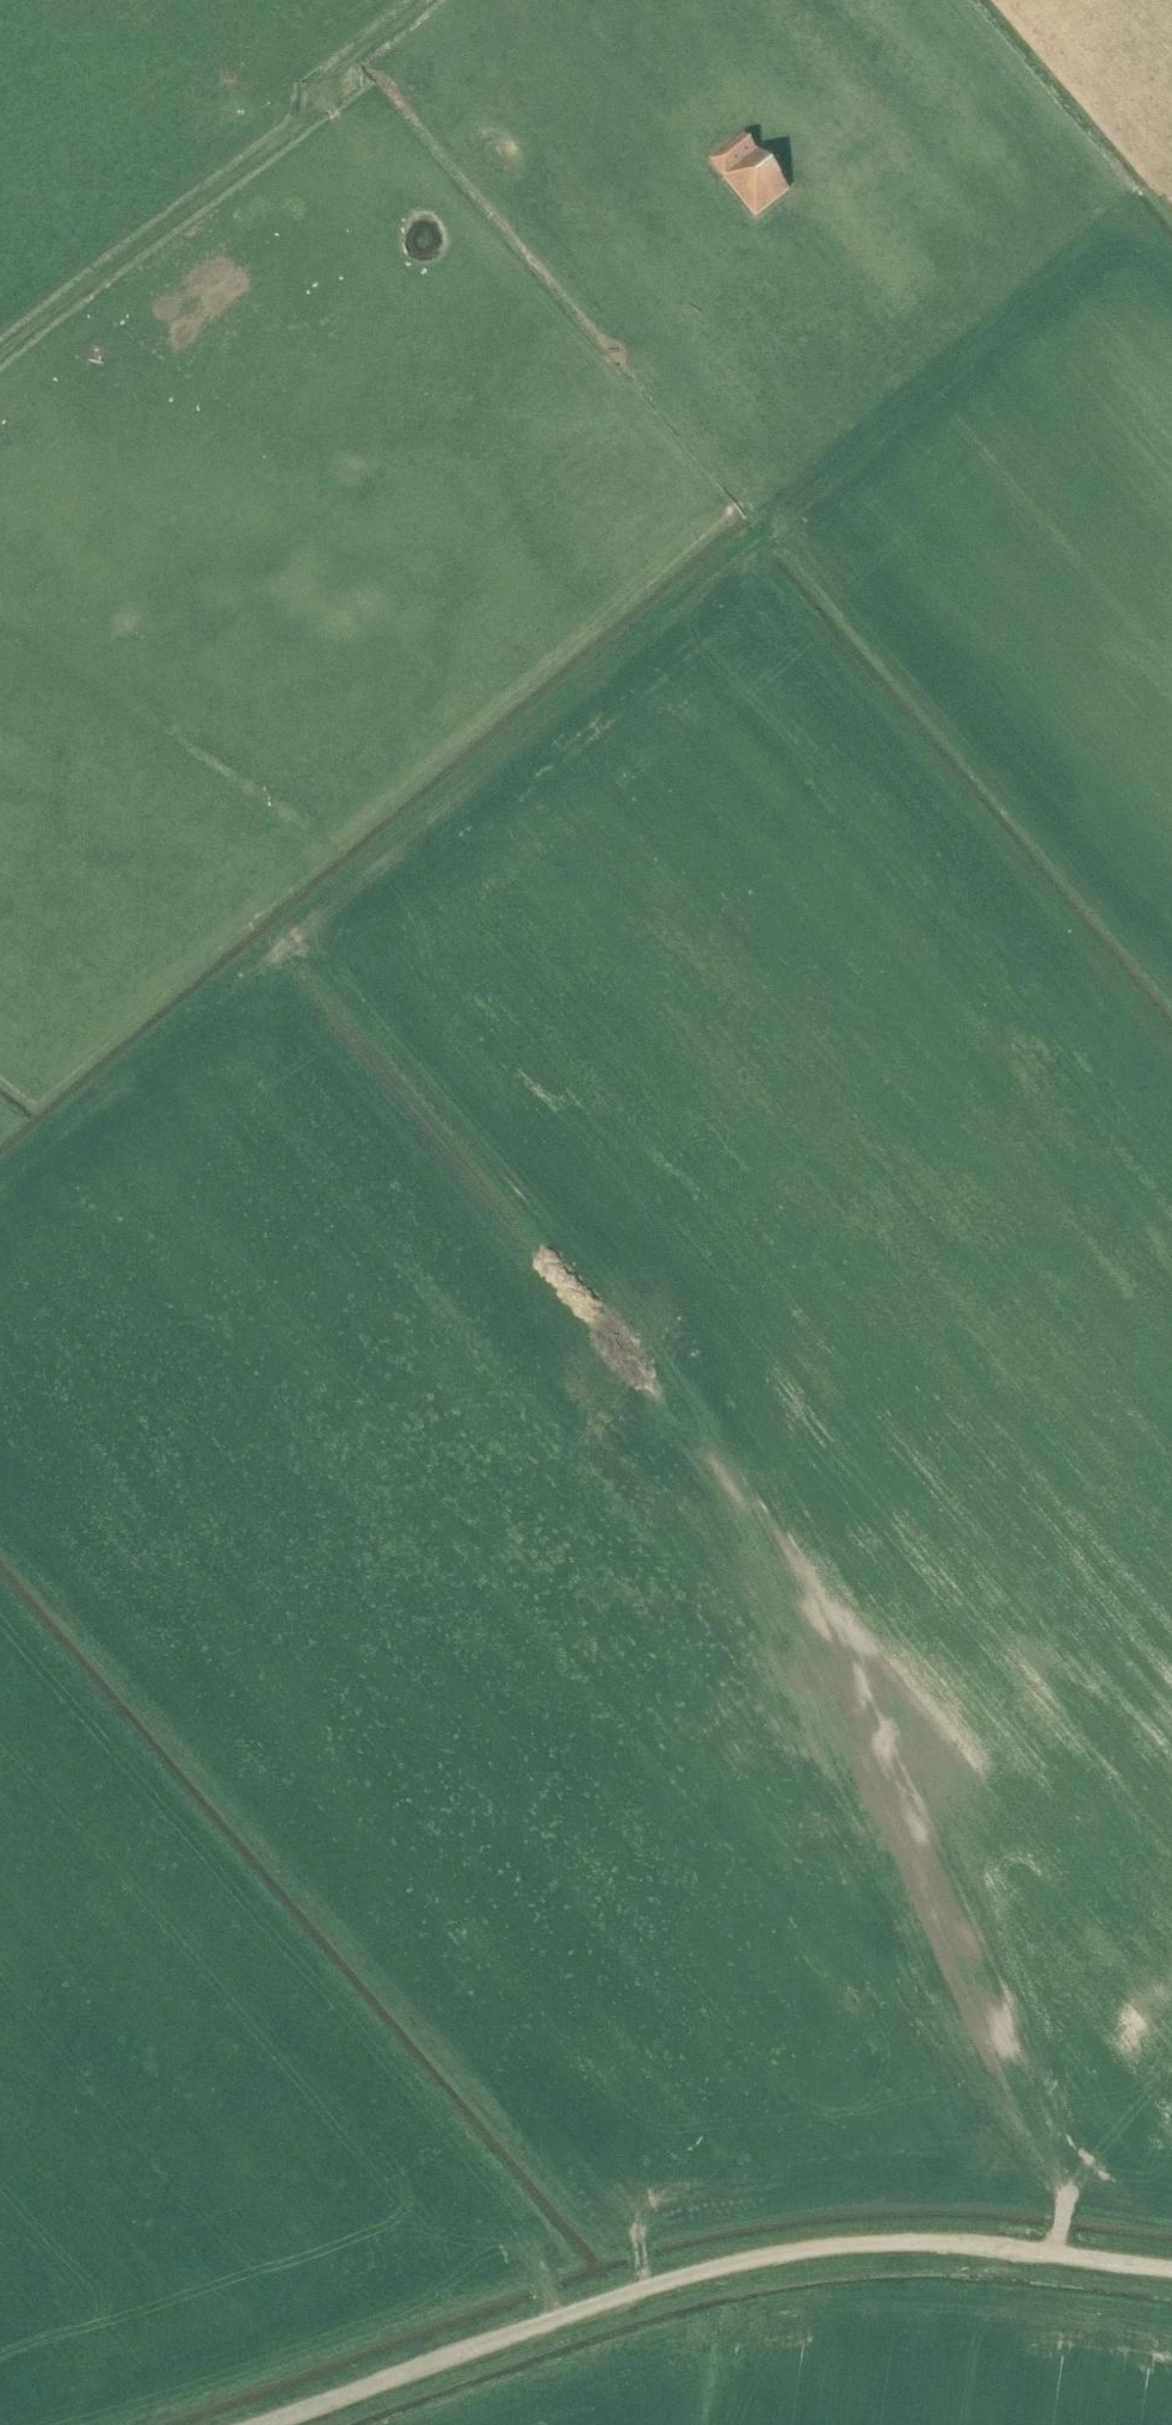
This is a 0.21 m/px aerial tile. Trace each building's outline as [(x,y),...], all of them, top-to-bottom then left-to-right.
[(757,216),(791,189),(760,149),(759,150),(747,135),(714,161),(757,216)]
